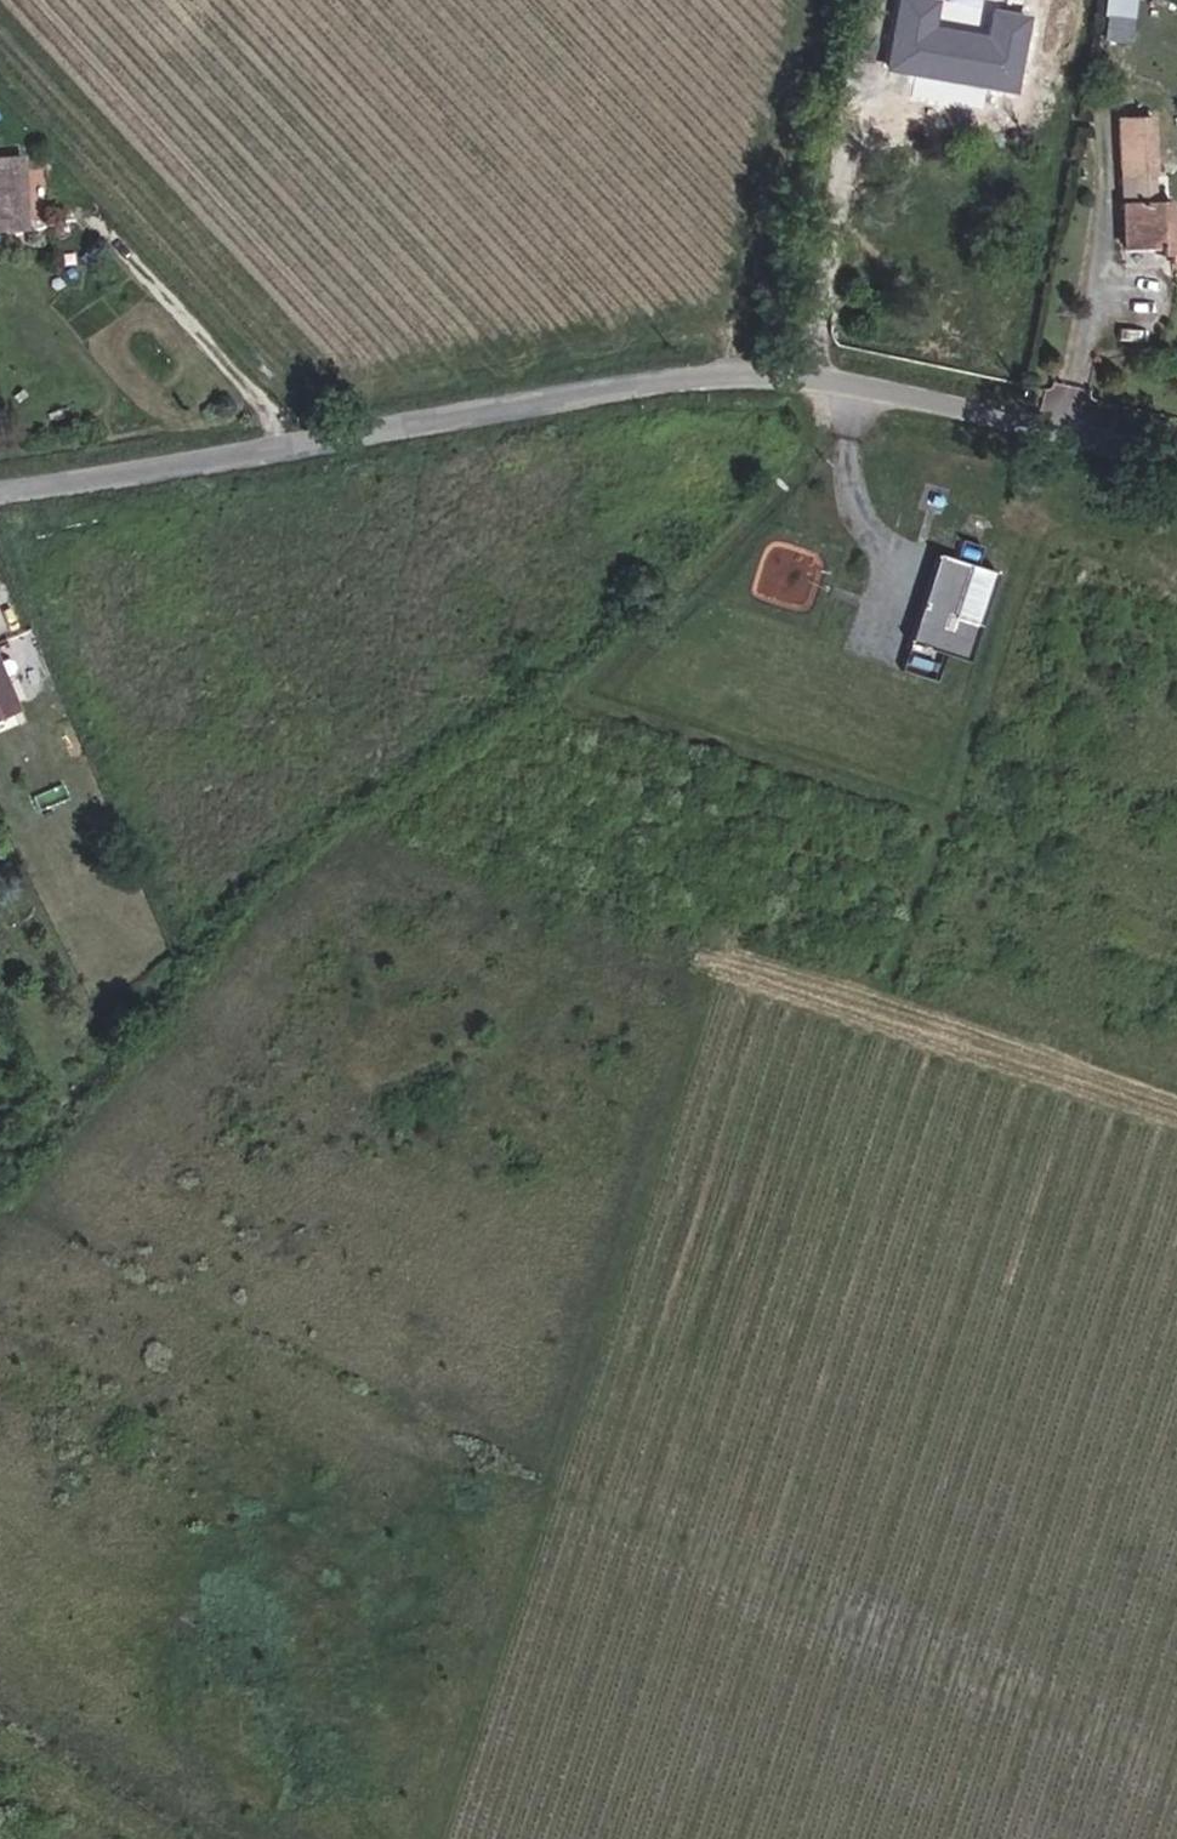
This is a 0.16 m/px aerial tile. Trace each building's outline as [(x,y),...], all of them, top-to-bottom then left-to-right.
[(1105,38),(1135,40),(1137,0),(1107,0),(1105,38)] [(905,96),(979,79),(965,28),(878,49),(885,77),(899,74),(905,96)] [(890,100),(905,96),(899,74),(885,77),(890,100)] [(1117,183),(1147,181),(1143,120),(1114,122),(1117,183)] [(0,160),(0,230),(19,229),(17,160),(0,160)] [(1176,268),(1176,221),(1163,222),(1162,205),(1117,209),(1120,255),(1164,252),(1166,269),(1176,268)] [(977,590),(1006,501),(946,481),(917,570),(977,590)] [(26,692),(0,645),(0,706),(26,692)]
